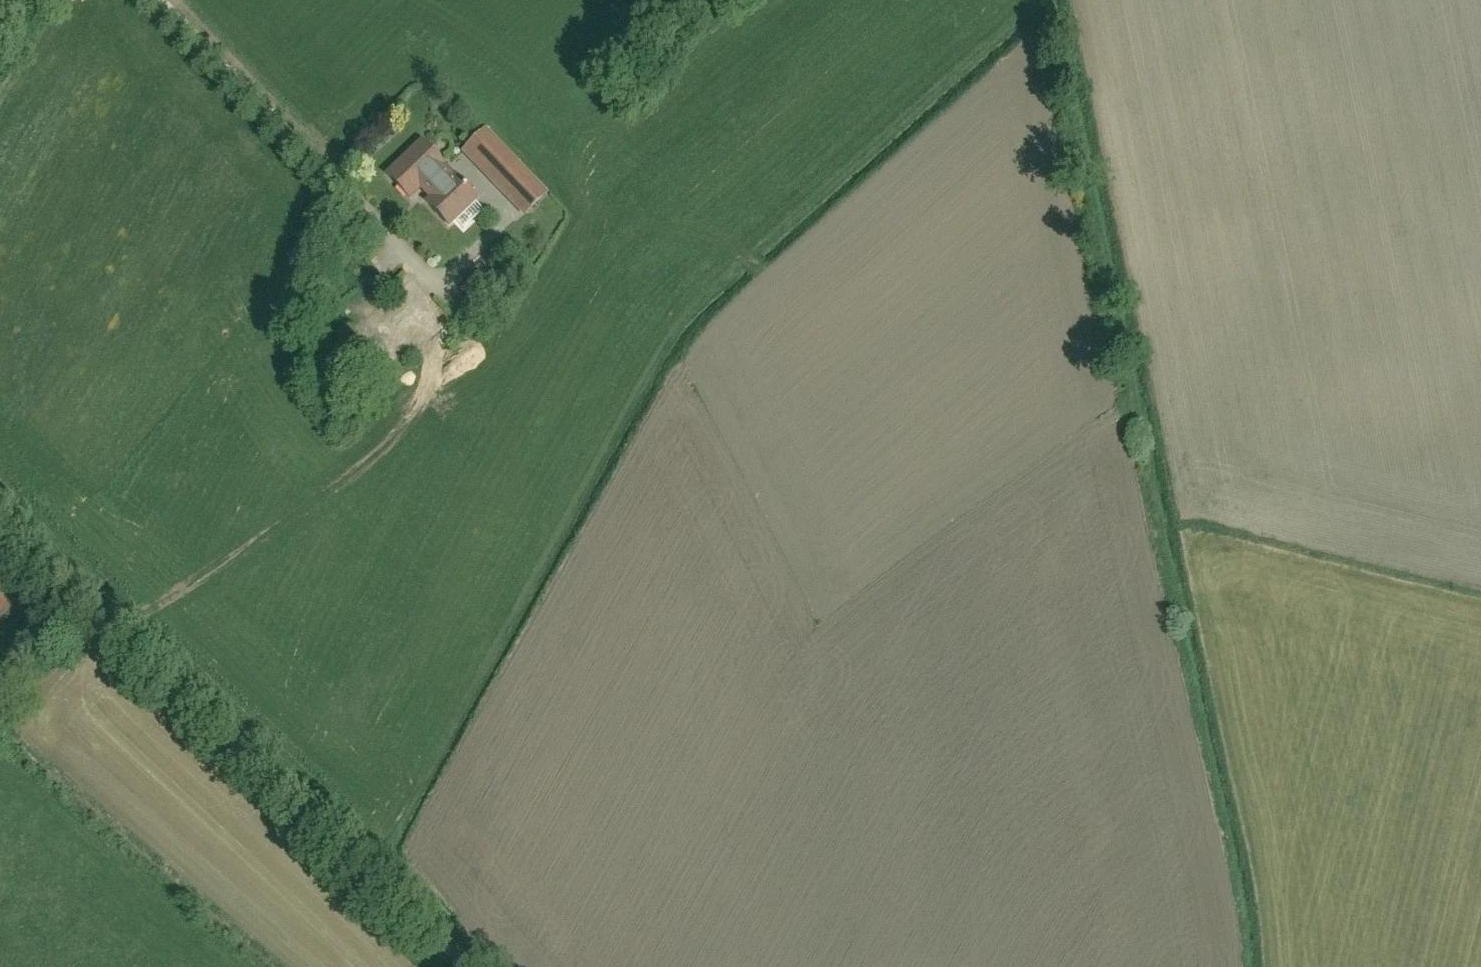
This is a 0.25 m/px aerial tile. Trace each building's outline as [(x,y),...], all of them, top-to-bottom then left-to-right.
[(544,193),(490,136),(486,132),(467,148),(471,153),(526,210),(544,193)] [(418,190),(428,201),(426,203),(448,227),(476,200),(454,177),(453,178),(443,167),(443,166),(421,143),(386,176),(409,199),(418,190)] [(0,596),(0,619),(12,609),(0,596)]
